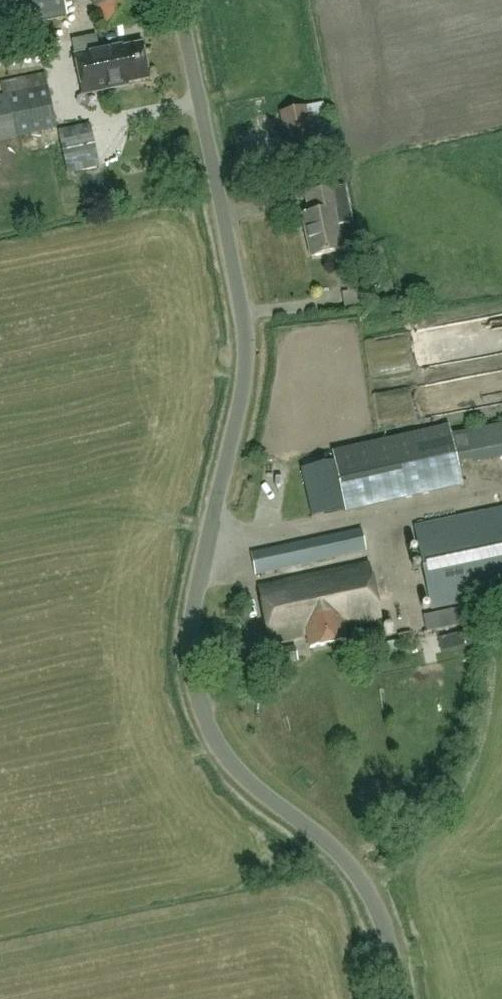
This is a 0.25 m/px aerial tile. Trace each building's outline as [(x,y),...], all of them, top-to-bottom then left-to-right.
[(16,26),(67,16),(67,15),(66,15),(63,0),(0,0),(0,29),(16,26)] [(104,26),(133,20),(129,0),(94,0),(95,6),(99,5),(104,26)] [(110,47),(119,86),(128,84),(128,82),(149,78),(142,43),(123,47),(122,44),(110,47)] [(119,86),(110,47),(75,54),(83,94),(119,86)] [(44,73),(5,81),(8,94),(0,96),(0,139),(56,127),(44,73)] [(313,100),(313,113),(329,113),(330,101),(313,100)] [(306,107),(280,112),(288,147),(313,142),(306,107)] [(68,122),(69,140),(96,139),(95,120),(68,122)] [(302,214),(310,256),(341,250),(337,224),(352,221),(345,185),(306,192),(310,213),(302,214)] [(345,511),(462,485),(449,426),(332,452),(334,462),(301,469),(312,516),(345,509),(345,511)] [(415,525),(432,607),(501,593),(501,507),(415,525)] [(361,528),(250,552),(255,573),(366,549),(361,528)] [(367,563),(257,587),(269,643),(305,635),(308,649),(348,641),(345,627),(379,620),(367,563)] [(427,613),(430,630),(470,621),(467,605),(427,613)] [(442,652),(473,646),(470,632),(439,639),(442,652)] [(295,647),(268,653),(271,667),(298,661),(295,647)]
